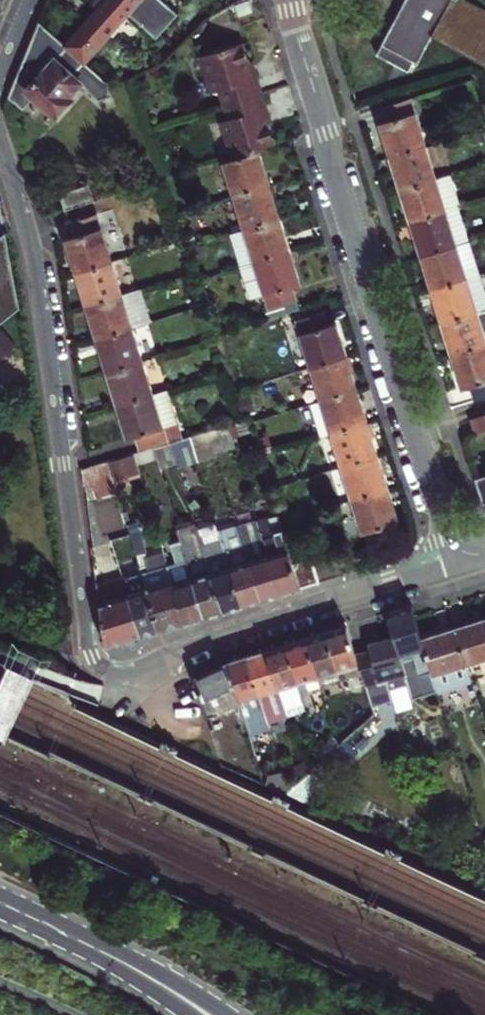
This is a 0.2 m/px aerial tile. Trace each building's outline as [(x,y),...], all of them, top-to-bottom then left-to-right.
[(98,0),(99,3),(101,5),(70,41),(86,57),(129,8),(158,35),(181,10),(169,0),(98,0)] [(455,0),(408,0),(383,46),(415,64),(420,55),(424,57),(440,28),(455,0)] [(440,28),(484,53),(484,0),(455,0),(440,28)] [(113,82),(86,57),(70,41),(46,19),(14,95),(27,105),(37,95),(44,102),(58,114),(84,86),(101,102),(113,96),(113,82)] [(247,39),(207,52),(218,88),(226,86),(230,99),(267,86),(263,73),(259,74),(254,61),(247,39)] [(273,103),(267,86),(230,99),(235,115),(227,117),(239,153),(281,141),(273,116),(269,105),(273,103)] [(389,154),(424,144),(409,96),(383,104),(387,121),(379,123),(384,137),(389,154)] [(449,173),(439,140),(424,144),(434,178),(449,173)] [(394,171),(400,188),(434,178),(424,144),(389,154),(394,171)] [(226,162),(235,191),(271,180),(266,164),(262,151),(226,162)] [(460,207),(449,173),(434,178),(445,211),(460,207)] [(405,205),(410,221),(445,211),(434,178),(400,188),(405,205)] [(235,191),(246,225),(281,215),(276,198),(271,180),(235,191)] [(65,190),(69,205),(96,197),(91,182),(65,190)] [(470,240),(460,207),(445,211),(456,244),(470,240)] [(81,269),(114,259),(99,210),(74,218),(78,232),(70,234),(77,257),(81,269)] [(445,211),(410,221),(415,239),(421,255),(456,244),(445,211)] [(281,215),(246,225),(232,230),(243,266),(292,250),(287,233),(281,215)] [(25,305),(7,236),(0,241),(0,325),(25,305)] [(480,272),(470,240),(456,244),(466,276),(480,272)] [(425,271),(430,287),(466,276),(456,244),(421,255),(425,271)] [(292,250),(243,266),(252,295),(266,291),(270,306),(288,301),(284,285),(301,280),(296,266),(292,250)] [(114,259),(81,269),(85,285),(90,302),(124,291),(114,259)] [(430,287),(436,305),(441,320),(476,310),(484,307),(484,287),(480,272),(466,276),(430,287)] [(100,335),(134,324),(124,291),(90,302),(95,316),(100,335)] [(476,310),(484,339),(484,307),(476,310)] [(451,353),(484,343),(484,339),(476,310),(441,320),(446,338),(451,353)] [(343,339),(337,321),(329,323),(325,312),(299,320),(313,366),(348,355),(343,339)] [(106,355),(110,369),(144,359),(134,324),(100,335),(106,355)] [(451,353),(456,369),(462,386),(471,383),(476,398),(484,395),(484,343),(451,353)] [(313,366),(323,399),(358,388),(353,371),(348,355),(313,366)] [(117,390),(120,402),(154,392),(144,359),(110,369),(117,390)] [(126,423),(131,438),(138,436),(142,449),(139,455),(185,441),(168,388),(154,392),(120,402),(126,423)] [(323,399),(334,432),(369,421),(364,405),(358,388),(323,399)] [(344,465),(379,454),(374,439),(369,421),(334,432),(344,465)] [(354,497),(389,486),(385,472),(379,454),(344,465),(354,497)] [(113,463),(115,471),(142,464),(139,455),(113,463)] [(85,471),(89,494),(119,484),(115,471),(113,463),(85,471)] [(476,475),(484,503),(484,472),(476,475)] [(394,502),(389,486),(354,497),(365,532),(400,521),(394,502)] [(143,561),(164,628),(178,624),(189,620),(175,574),(172,563),(153,568),(151,561),(153,561),(139,518),(131,521),(143,561)] [(296,561),(292,548),(283,551),(279,541),(276,542),(271,527),(265,529),(270,544),(284,591),(293,588),(303,585),(296,561)] [(284,591),(270,544),(259,548),(254,532),(246,534),(266,597),(277,593),(284,591)] [(244,553),(233,556),(247,602),(259,599),(266,597),(246,534),(239,537),(244,553)] [(228,540),(233,556),(244,553),(239,537),(228,540)] [(228,540),(218,543),(222,558),(233,556),(228,540)] [(209,546),(213,562),(228,609),(237,606),(247,602),(233,556),(222,558),(218,543),(209,546)] [(228,609),(213,562),(203,565),(198,550),(190,552),(209,614),(221,611),(228,609)] [(209,614),(190,552),(183,555),(188,570),(175,574),(189,620),(200,617),(209,614)] [(324,578),(323,574),(316,554),(296,561),(303,585),(324,578)] [(154,631),(164,628),(143,561),(134,564),(136,574),(127,576),(144,634),(154,631)] [(127,576),(102,582),(110,645),(127,640),(144,634),(127,576)] [(414,682),(415,686),(429,681),(420,653),(432,650),(429,641),(419,611),(418,607),(394,615),(401,638),(414,682)] [(484,660),(484,623),(482,624),(461,630),(472,664),(484,660)] [(361,650),(354,627),(343,631),(333,634),(344,667),(351,690),(360,687),(357,676),(369,673),(361,650)] [(472,664),(461,630),(450,634),(429,641),(432,650),(439,674),(472,664)] [(344,667),(333,634),(325,636),(313,640),(328,685),(335,683),(333,671),(344,667)] [(379,704),(396,699),(392,688),(414,682),(401,638),(381,644),(361,650),(369,673),(379,704)] [(328,685),(313,640),(306,642),(294,646),(311,702),(331,695),(328,685)] [(311,702),(294,646),(285,648),(273,652),(285,688),(291,709),(311,702)] [(415,686),(420,700),(444,692),(439,674),(432,650),(420,653),(429,681),(415,686)] [(266,654),(253,659),(265,694),(268,704),(273,702),(271,693),(285,688),(273,652),(266,654)] [(265,694),(253,659),(243,662),(234,664),(248,706),(250,709),(255,707),(253,699),(265,694)] [(221,670),(199,680),(213,719),(248,706),(234,664),(221,670)] [(439,674),(444,692),(477,682),(472,664),(439,674)] [(273,702),(268,704),(276,729),(296,723),(291,709),(285,688),(271,693),(273,702)] [(276,729),(268,704),(265,694),(253,699),(255,707),(250,709),(263,750),(281,743),(276,729)] [(273,772),(266,783),(312,810),(328,783),(300,767),(291,782),(273,772)]
